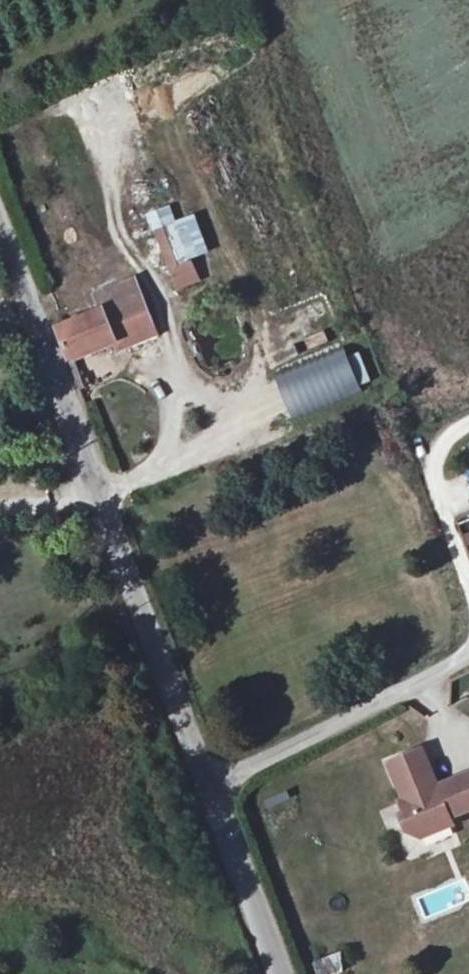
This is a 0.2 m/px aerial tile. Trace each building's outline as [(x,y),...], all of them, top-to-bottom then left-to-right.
[(169,286),(187,279),(172,235),(155,243),(169,286)] [(127,275),(89,290),(97,310),(54,327),(69,363),(146,332),(127,275)] [(324,314),(301,323),(307,339),(330,330),(324,314)] [(341,349),(276,376),(294,419),(359,392),(341,349)] [(435,783),(420,744),(387,757),(401,795),(397,796),(402,811),(397,813),(403,826),(415,832),(448,819),(446,812),(468,803),(468,769),(435,783)]
